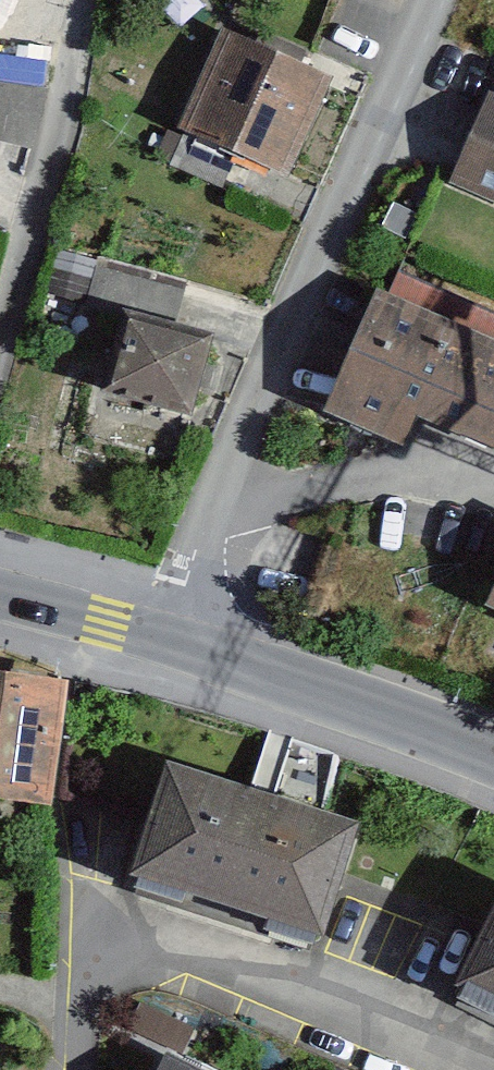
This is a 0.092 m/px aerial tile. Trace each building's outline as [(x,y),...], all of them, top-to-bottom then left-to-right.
[(337,78),(222,23),(174,123),(289,178),(337,78)] [(0,80),(0,140),(32,147),(46,92),(0,80)] [(492,97),(456,184),(493,200),(493,98),(492,97)] [(375,287),(325,410),(409,444),(423,410),(493,439),(493,336),(375,287)] [(217,325),(128,304),(109,387),(198,407),(217,325)] [(0,675),(0,802),(54,807),(67,682),(0,675)] [(362,811),(169,748),(133,857),(326,921),(362,811)] [(461,975),(493,992),(493,911),(461,975)] [(166,1059),(160,1069),(189,1069),(166,1059)]
